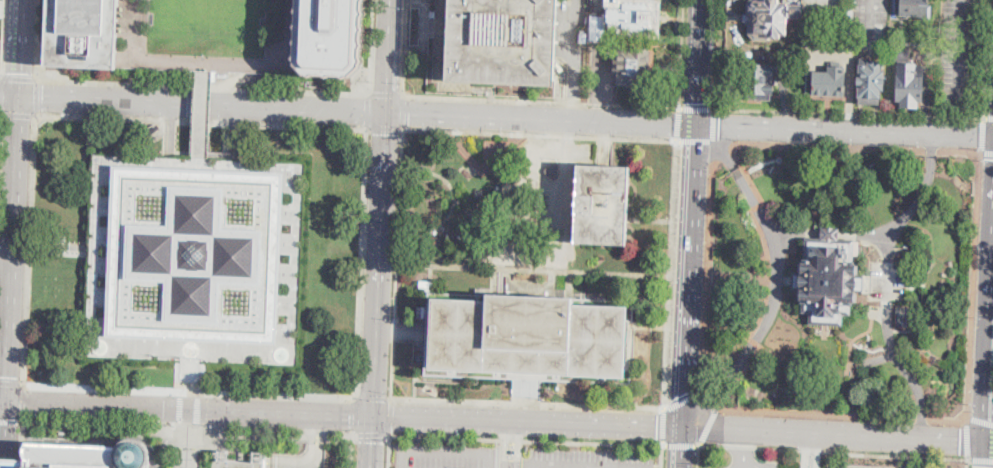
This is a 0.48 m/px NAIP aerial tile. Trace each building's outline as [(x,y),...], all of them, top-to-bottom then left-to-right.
[(47,66),(50,0),(120,0),(117,69),(47,66)] [(300,8),(300,0),(365,0),(364,2),(363,10),(365,14),(363,17),(363,26),(365,30),(363,33),(362,42),(364,46),(362,49),(361,57),(363,61),(361,65),(361,67),(352,76),(350,76),(346,77),(342,75),(333,75),(330,76),(326,74),(317,74),(312,76),(308,74),(307,74),(297,64),(298,62),(296,59),(298,55),(298,46),(296,43),(298,39),(299,31),(297,27),(299,23),(300,15),(298,11),(300,8)] [(451,20),(452,0),(560,0),(557,74),(556,86),(448,82),(450,32),(451,20)] [(746,12),(747,0),(780,0),(780,2),(787,3),(787,4),(803,4),(802,18),(788,18),(787,35),(781,35),(781,38),(768,38),(768,41),(753,41),(754,23),(740,23),(741,12),(746,12)] [(900,14),(901,0),(929,0),(928,17),(900,14)] [(834,37),(836,1),(850,2),(848,38),(834,37)] [(654,3),(653,33),(626,32),(626,28),(606,28),(608,4),(627,5),(628,2),(654,3)] [(800,38),(800,23),(815,23),(815,38),(800,38)] [(654,83),(646,83),(646,94),(630,93),(630,86),(619,85),(619,75),(615,75),(616,56),(606,56),(607,45),(655,46),(654,83)] [(909,46),(909,60),(894,60),(894,46),(909,46)] [(881,59),(881,70),(885,70),(884,90),(882,90),(881,105),(859,104),(858,86),(857,86),(857,76),(858,76),(858,64),(860,64),(860,58),(881,59)] [(923,102),(918,102),(918,107),(901,107),(901,102),(895,102),(896,63),(916,64),(916,66),(924,66),(923,102)] [(776,71),(776,76),(773,76),(772,99),(748,98),(748,91),(745,91),(746,64),(774,64),(774,71),(776,71)] [(777,81),(777,65),(790,65),(790,81),(777,81)] [(846,96),(813,95),(814,72),(829,72),(829,66),(847,66),(846,96)] [(239,153),(239,160),(307,163),(298,366),(188,361),(85,357),(90,249),(94,154),(168,157),(201,158),(209,159),(210,152),(225,153),(228,152),(239,153)] [(560,168),(558,172),(559,177),(558,179),(556,180),(553,179),(551,176),(547,175),(545,174),(545,171),(545,169),(547,168),(551,167),(554,165),(555,164),(558,165),(560,168)] [(628,245),(573,243),(576,165),(632,167),(629,220),(628,245)] [(840,239),(857,240),(856,245),(859,245),(858,275),(873,275),(872,293),(858,292),(857,302),(853,302),(852,313),(844,313),(843,326),(811,324),(812,313),(803,313),(803,302),(800,302),(800,290),(789,289),(790,282),(790,278),(796,279),(796,274),(789,273),(789,265),(801,265),(801,254),(804,254),(805,236),(820,237),(820,233),(821,227),(840,228),(840,234),(840,239)] [(437,280),(436,290),(420,290),(420,280),(437,280)] [(626,385),(462,378),(420,377),(424,294),(452,295),(629,301),(626,385)] [(892,413),(879,413),(879,401),(892,401),(892,413)] [(158,464),(155,467),(27,467),(28,460),(29,439),(117,443),(126,438),(135,436),(144,437),(153,443),(159,454),(158,464)] [(229,461),(218,460),(219,450),(230,450),(229,461)] [(265,451),(265,462),(253,462),(253,451),(265,451)] [(7,467),(0,467),(0,459),(7,459),(28,460),(27,467),(7,467)]
